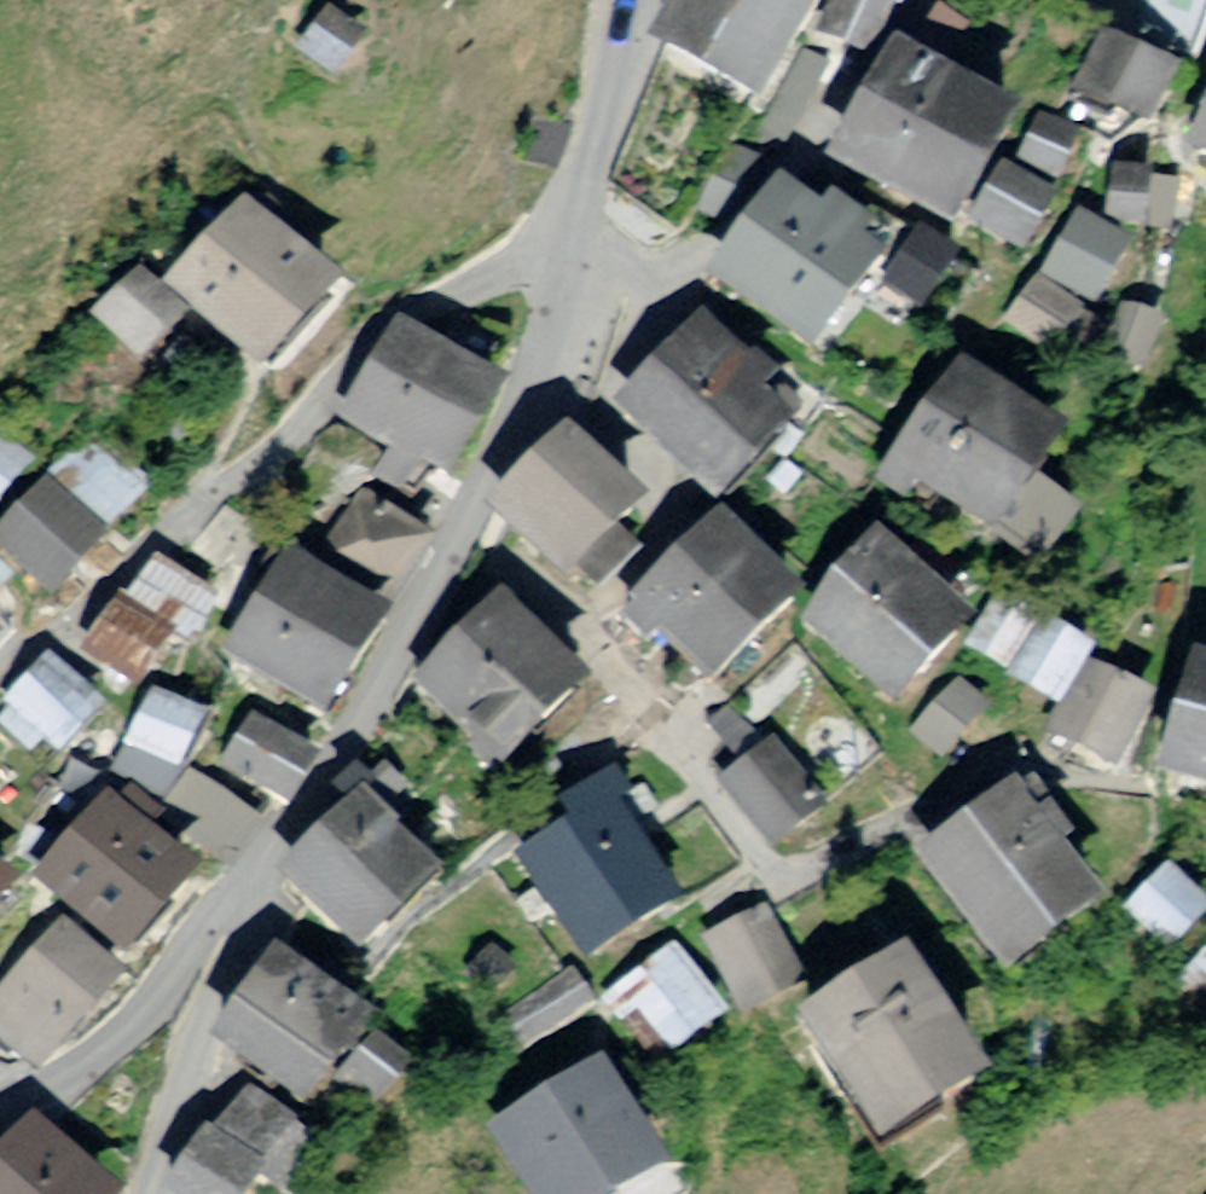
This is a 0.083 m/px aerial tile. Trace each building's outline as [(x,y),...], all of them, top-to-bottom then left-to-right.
[(647,47),(770,117),(837,0),(674,0),(647,47)] [(875,0),(844,0),(826,43),(869,61),(892,7),(875,0)] [(387,46),(343,13),(315,51),(359,83),(387,46)] [(1204,75),(1126,36),(1095,99),(1173,138),(1204,75)] [(892,50),(825,170),(957,244),(1024,124),(892,50)] [(1085,133),(1041,114),(1017,168),(1061,187),(1085,133)] [(1190,159),(1205,165),(1205,121),(1190,159)] [(1184,182),(1117,170),(1108,220),(1175,232),(1184,182)] [(888,264),(798,193),(724,296),(816,364),(888,264)] [(350,310),(244,211),(168,293),(274,391),(350,310)] [(1145,249),(1083,214),(1047,277),(1109,311),(1145,249)] [(964,265),(924,239),(887,294),(928,321),(964,265)] [(186,333),(133,284),(87,333),(140,382),(186,333)] [(1093,328),(1035,290),(1014,324),(1072,361),(1093,328)] [(810,371),(728,299),(629,413),(753,521),(830,433),(799,406),(810,371)] [(1173,320),(1128,306),(1111,360),(1156,375),(1173,320)] [(530,393),(408,319),(346,420),(400,453),(384,478),(423,503),(443,470),(471,488),(530,393)] [(1104,462),(977,377),(891,506),(928,531),(943,509),(1033,569),(1104,462)] [(676,516),(591,429),(521,497),(509,509),(594,596),(676,516)] [(0,430),(0,519),(44,467),(0,430)] [(94,432),(0,536),(0,557),(54,605),(159,490),(94,432)] [(364,500),(317,574),(394,622),(441,547),(364,500)] [(712,693),(803,605),(720,520),(629,607),(712,693)] [(984,626),(873,539),(796,637),(907,724),(984,626)] [(151,550),(124,592),(207,646),(234,605),(151,550)] [(317,574),(285,557),(223,661),(332,726),(394,622),(317,574)] [(0,574),(0,607),(17,589),(0,574)] [(1093,651),(1001,601),(968,663),(1060,712),(1093,651)] [(596,695),(500,602),(413,692),(510,785),(596,695)] [(196,640),(129,603),(99,659),(166,695),(196,640)] [(100,711),(44,658),(1,703),(57,756),(100,711)] [(1166,704),(1093,670),(1060,741),(1133,775),(1166,704)] [(1189,671),(1156,790),(1205,804),(1205,675),(1189,671)] [(994,706),(961,677),(912,734),(946,763),(994,706)] [(209,720),(151,693),(114,771),(172,798),(209,720)] [(312,761),(249,726),(222,774),(285,809),(312,761)] [(833,815),(774,743),(721,787),(781,858),(833,815)] [(1116,923),(1016,792),(920,865),(1020,996),(1116,923)] [(216,886),(112,801),(38,890),(142,975),(216,886)] [(696,915),(614,801),(518,869),(601,983),(696,915)] [(360,804),(278,881),(361,968),(443,891),(360,804)] [(1167,872),(1127,921),(1179,964),(1205,932),(1205,904),(1167,872)] [(0,879),(0,916),(19,896),(0,879)] [(763,908),(704,942),(750,1024),(810,990),(763,908)] [(59,937),(0,1002),(0,1041),(41,1078),(120,992),(59,937)] [(733,1017),(670,946),(600,1009),(662,1080),(733,1017)] [(384,1028),(277,954),(216,1051),(323,1123),(384,1028)] [(1002,1107),(907,971),(797,1040),(888,1174),(1002,1107)] [(575,1020),(551,984),(509,1012),(533,1047),(575,1020)] [(611,1068),(487,1147),(517,1193),(664,1193),(683,1182),(611,1068)] [(34,1135),(0,1175),(0,1193),(106,1193),(34,1135)] [(212,1137),(177,1193),(269,1193),(279,1178),(212,1137)]
